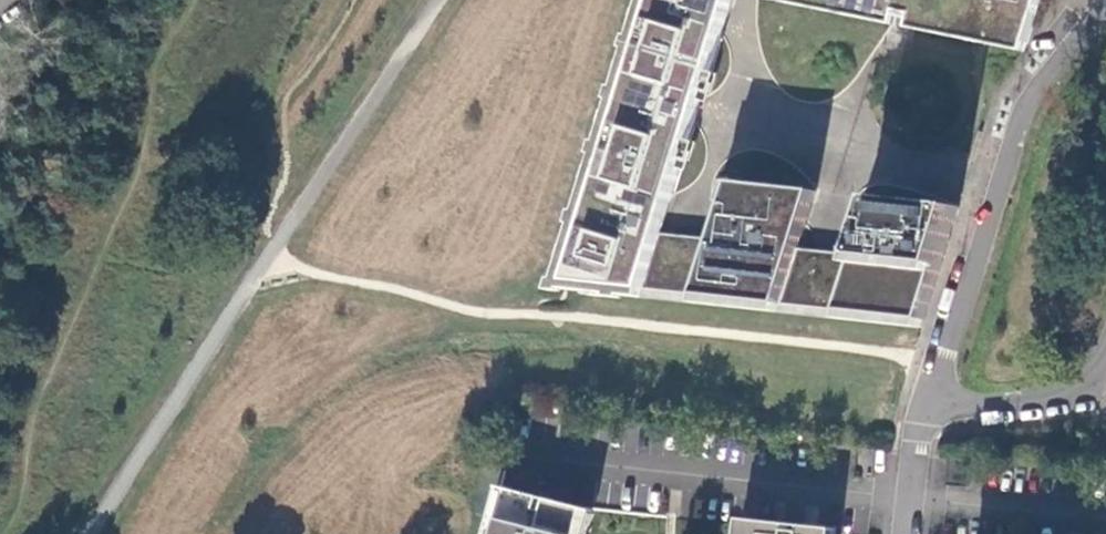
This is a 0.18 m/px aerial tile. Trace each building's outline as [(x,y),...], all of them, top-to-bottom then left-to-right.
[(559,288),(565,289),(643,298),(663,234),(735,0),(646,0),(559,288)] [(897,26),(899,17),(912,19),(910,29),(1024,52),(1041,0),(771,0),(897,26)] [(663,234),(643,298),(780,313),(799,249),(817,191),(728,182),(718,215),(725,216),(717,240),(663,234)] [(799,249),(780,313),(921,328),(959,207),(870,197),(859,231),(866,231),(858,256),(799,249)] [(502,486),(490,533),(577,533),(584,506),(502,486)] [(739,525),(738,533),(829,533),(739,525)]
